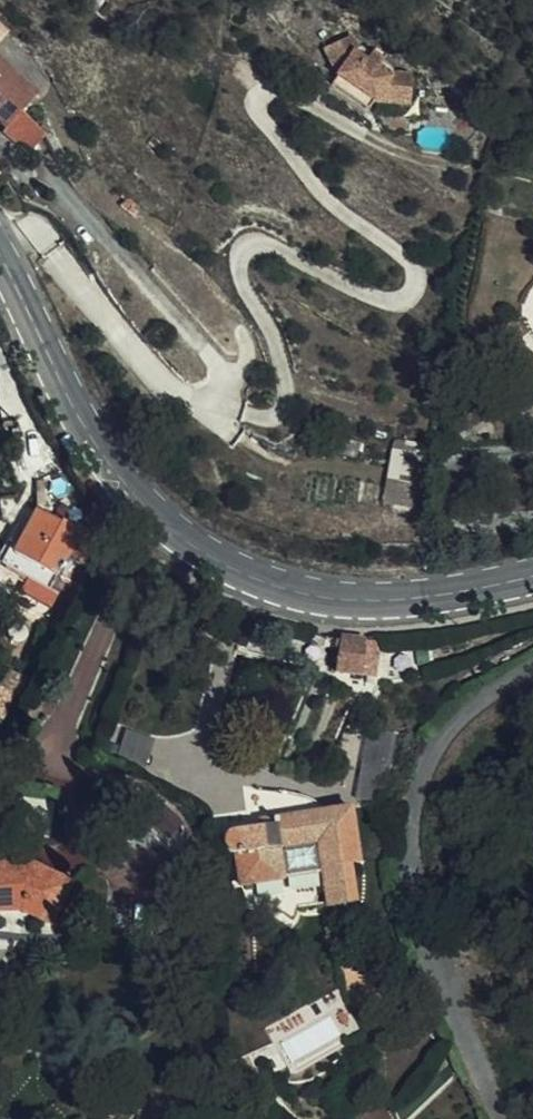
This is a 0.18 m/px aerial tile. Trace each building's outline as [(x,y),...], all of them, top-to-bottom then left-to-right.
[(357,45),(329,58),(343,87),(353,94),(350,100),(363,110),(367,105),(379,112),(415,115),(417,85),(400,83),(400,79),(367,54),(363,57),(357,45)] [(38,96),(0,61),(0,124),(9,133),(22,119),(20,117),(23,114),(38,96)] [(353,94),(343,87),(336,96),(372,121),(379,112),(367,105),(363,110),(350,100),(353,94)] [(22,119),(9,133),(5,138),(30,160),(48,138),(23,114),(20,117),(22,119)] [(139,220),(128,209),(122,215),(134,226),(139,220)] [(23,456),(16,445),(4,452),(12,464),(23,456)] [(387,506),(420,509),(424,450),(390,447),(387,506)] [(19,522),(17,498),(1,500),(4,525),(19,522)] [(48,594),(55,580),(70,588),(94,544),(60,523),(58,527),(36,515),(6,571),(48,594)] [(372,702),(376,645),(343,642),(339,642),(335,677),(334,677),(332,695),(372,702)] [(2,666),(0,669),(0,687),(6,691),(7,691),(17,677),(2,666)] [(302,797),(289,795),(292,818),(267,821),(268,829),(258,830),(229,834),(224,839),(222,845),(227,853),(236,855),(239,886),(281,882),(277,851),(318,845),(326,909),(351,907),(346,868),(357,866),(350,809),(324,813),(314,802),(302,797)] [(174,841),(188,821),(156,800),(143,819),(174,841)] [(268,829),(267,821),(257,823),(258,830),(268,829)] [(16,914),(48,927),(70,883),(23,861),(0,863),(0,914),(16,914)] [(351,1027),(334,1036),(340,1047),(357,1038),(351,1027)]
